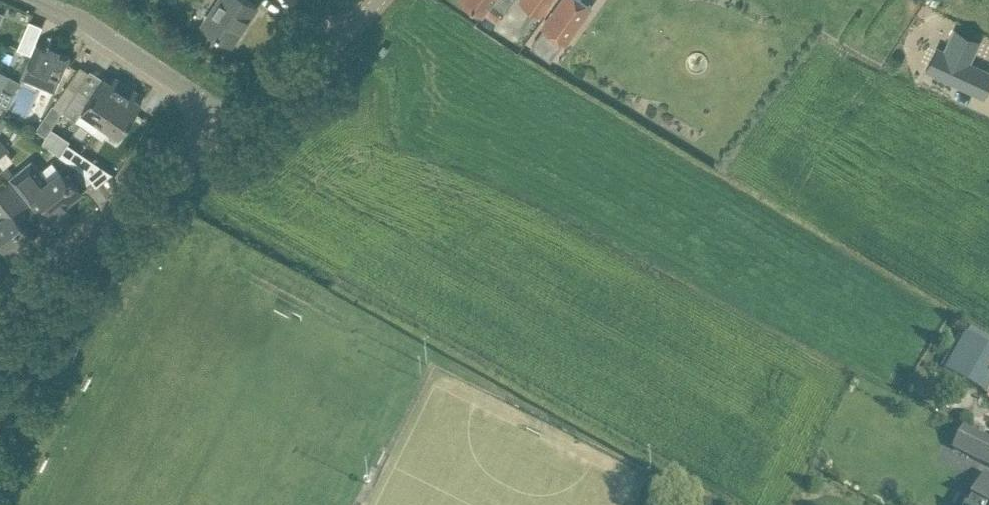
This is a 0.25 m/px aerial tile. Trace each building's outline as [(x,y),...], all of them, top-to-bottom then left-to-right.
[(250,0),(220,0),(215,7),(204,23),(231,42),(257,5),(250,0)] [(477,7),(484,12),(485,11),(498,21),(513,0),(467,0),(477,7)] [(541,14),(551,0),(522,0),(541,14)] [(542,26),(566,43),(593,6),(586,0),(561,0),(542,26)] [(30,19),(18,47),(31,53),(36,41),(43,25),(30,19)] [(969,48),(949,33),(926,66),(947,80),(969,48)] [(47,46),(36,41),(31,53),(21,77),(54,91),(70,55),(59,51),(64,40),(52,35),(47,46)] [(0,69),(0,85),(3,87),(9,74),(0,69)] [(63,110),(94,131),(127,83),(116,75),(111,81),(104,76),(91,95),(79,87),(63,110)] [(127,83),(94,131),(103,137),(110,127),(120,134),(142,102),(134,96),(138,90),(127,83)] [(53,104),(45,116),(55,123),(63,110),(53,104)] [(60,154),(84,170),(91,158),(68,142),(60,154)] [(9,177),(18,187),(30,202),(41,193),(56,211),(82,190),(71,177),(69,179),(60,169),(59,170),(52,162),(41,171),(31,159),(14,173),(9,177)] [(7,164),(2,168),(9,177),(14,173),(7,164)] [(0,170),(0,175),(5,181),(9,177),(2,168),(0,170)] [(84,170),(77,175),(85,186),(92,180),(84,170)] [(11,253),(34,234),(13,208),(24,199),(9,181),(0,188),(0,240),(11,253)] [(987,372),(988,369),(988,336),(970,325),(965,333),(961,331),(957,338),(954,336),(947,346),(951,349),(941,366),(946,369),(945,370),(988,394),(986,397),(988,399),(988,373),(987,372)] [(964,427),(953,448),(988,465),(988,439),(964,427)] [(968,504),(988,504),(988,479),(983,476),(968,504)]
